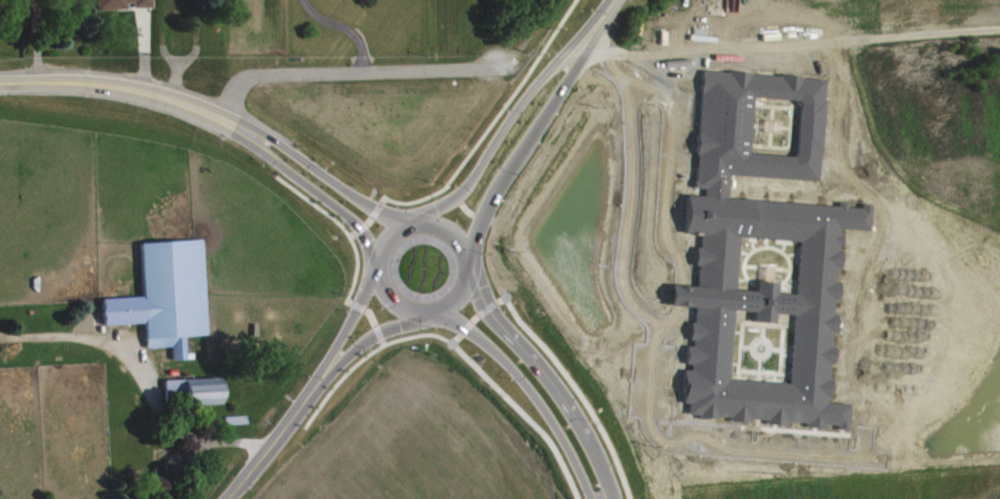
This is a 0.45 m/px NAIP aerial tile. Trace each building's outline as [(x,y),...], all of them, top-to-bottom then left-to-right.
[(155,14),(154,0),(99,0),(100,15),(155,14)] [(143,248),(146,302),(104,304),(105,331),(148,329),(149,354),(175,352),(176,366),(189,365),(188,342),(210,341),(205,245),(143,248)] [(167,386),(168,403),(184,403),(185,411),(223,409),(222,384),(167,386)] [(171,482),(156,482),(155,498),(164,498),(170,498),(171,482)]
